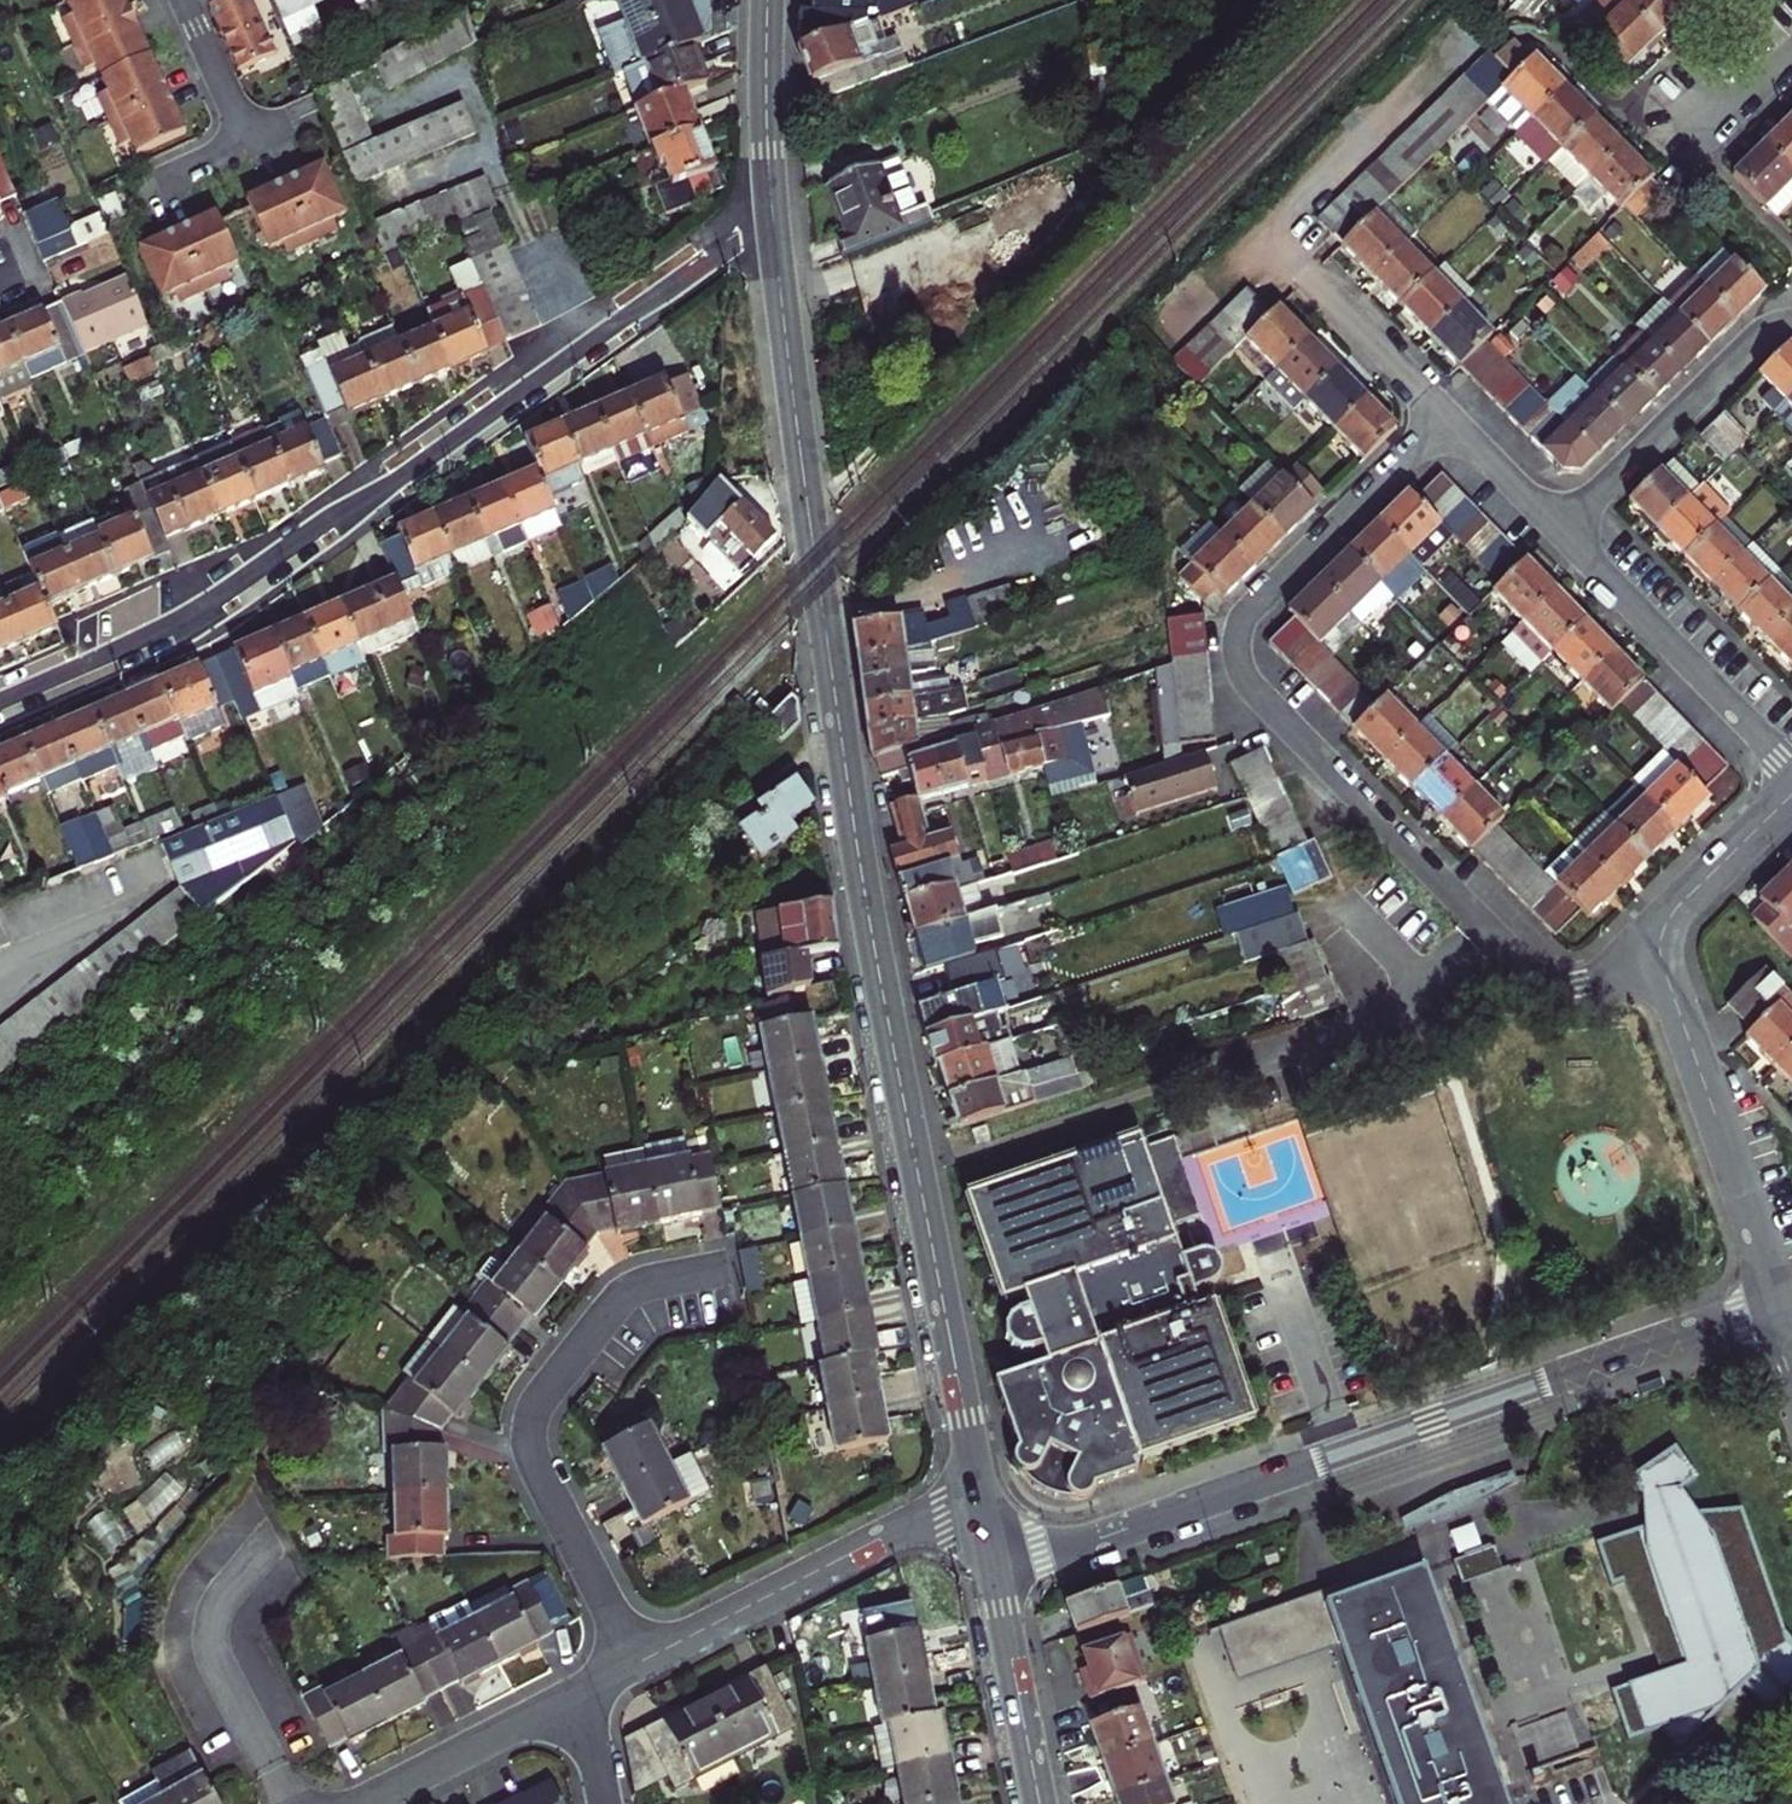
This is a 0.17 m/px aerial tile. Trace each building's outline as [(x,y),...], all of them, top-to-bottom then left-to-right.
[(125,0),(75,0),(67,4),(73,18),(62,23),(73,47),(134,19),(125,1),(125,0)] [(277,53),(253,0),(206,0),(221,34),(238,71),(277,53)] [(291,39),(320,27),(313,9),(334,0),(274,0),(291,39)] [(363,21),(393,8),(389,0),(354,0),(363,21)] [(623,23),(597,33),(615,78),(623,75),(694,48),(703,44),(700,38),(697,29),(704,27),(694,0),(614,0),(623,23)] [(810,3),(810,15),(798,15),(797,51),(866,25),(865,17),(873,17),(873,16),(876,15),(878,20),(929,0),(810,0),(810,3)] [(1659,40),(1620,0),(1605,0),(1578,26),(1590,31),(1597,36),(1629,70),(1659,40)] [(1659,40),(1690,10),(1680,0),(1620,0),(1659,40)] [(1700,0),(1680,0),(1690,10),(1700,0)] [(469,16),(408,42),(422,73),(478,49),(469,16)] [(143,40),(134,19),(73,47),(84,72),(95,67),(102,80),(151,58),(143,40)] [(866,25),(797,51),(807,78),(816,100),(905,65),(895,38),(883,42),(876,21),(866,25)] [(385,88),(422,73),(408,42),(372,57),(385,88)] [(1497,58),(1515,77),(1532,61),(1513,42),(1497,58)] [(694,48),(623,75),(637,112),(686,93),(707,84),(700,65),(694,48)] [(1502,90),(1515,77),(1497,58),(1490,51),(1477,64),(1502,90)] [(160,77),(151,58),(102,80),(108,94),(97,99),(108,124),(168,96),(160,77)] [(1489,103),(1488,104),(1519,136),(1566,91),(1534,59),(1532,61),(1515,77),(1502,90),(1489,103)] [(1502,90),(1477,64),(1463,77),(1489,103),(1502,90)] [(372,142),(345,77),(314,90),(356,186),(454,145),(440,113),(372,142)] [(1489,103),(1463,77),(1451,89),(1477,115),(1488,104),(1489,103)] [(1477,115),(1451,89),(1440,101),(1465,126),(1477,115)] [(1519,136),(1548,165),(1594,120),(1566,91),(1519,136)] [(686,93),(637,112),(653,151),(702,132),(695,116),(686,93)] [(177,116),(168,96),(108,124),(119,149),(130,144),(136,157),(186,135),(177,116)] [(1452,139),(1465,126),(1440,101),(1427,113),(1452,139)] [(478,135),(464,103),(440,113),(454,145),(478,135)] [(1452,139),(1427,113),(1414,125),(1440,151),(1452,139)] [(1764,147),(1791,175),(1791,119),(1764,147)] [(518,120),(502,126),(510,147),(526,141),(518,120)] [(1623,149),(1594,120),(1548,165),(1564,181),(1577,194),(1623,149)] [(1440,151),(1414,125),(1402,138),(1427,164),(1439,153),(1440,151)] [(55,126),(35,134),(43,153),(63,145),(55,126)] [(712,160),(702,132),(653,151),(661,173),(668,170),(674,186),(669,188),(677,209),(702,199),(694,178),(716,169),(712,160)] [(1427,164),(1402,138),(1391,149),(1416,175),(1427,164)] [(1791,205),(1791,175),(1764,147),(1734,176),(1777,220),(1791,205)] [(1416,175),(1391,149),(1378,161),(1403,187),(1416,175)] [(1653,179),(1623,149),(1577,194),(1590,207),(1605,193),(1621,210),(1625,206),(1637,219),(1663,194),(1650,182),(1653,179)] [(908,212),(888,161),(828,184),(847,233),(836,237),(839,245),(843,255),(869,245),(915,227),(922,224),(916,209),(908,212)] [(1403,187),(1378,161),(1367,172),(1392,198),(1403,187)] [(13,193),(0,165),(0,199),(13,193)] [(348,217),(325,167),(307,176),(287,185),(314,245),(339,234),(334,223),(348,217)] [(1392,198),(1367,172),(1355,184),(1380,210),(1386,205),(1392,198)] [(520,180),(524,192),(538,187),(533,175),(520,180)] [(486,178),(472,184),(461,188),(474,221),(492,214),(499,211),(486,178)] [(1380,210),(1355,184),(1342,197),(1355,210),(1367,223),(1380,210)] [(314,245),(287,185),(265,195),(248,202),(271,252),(284,246),(290,257),(314,245)] [(372,223),(386,255),(399,250),(462,226),(474,221),(461,188),(372,223)] [(537,196),(552,231),(567,225),(553,190),(537,196)] [(114,193),(97,201),(107,224),(125,216),(114,193)] [(1330,235),(1355,210),(1342,197),(1317,222),(1330,235)] [(69,229),(57,204),(23,218),(36,247),(70,232),(69,229)] [(988,204),(959,211),(964,231),(992,224),(988,204)] [(1416,236),(1386,205),(1380,210),(1367,223),(1342,247),(1373,278),(1407,246),(1416,236)] [(1342,247),(1367,223),(1355,210),(1330,235),(1342,247)] [(471,264),(507,249),(492,214),(474,221),(462,226),(469,243),(463,246),(471,264)] [(200,223),(178,232),(206,292),(231,280),(226,270),(239,263),(217,215),(200,223)] [(100,216),(69,229),(70,232),(78,252),(110,239),(100,216)] [(365,254),(378,248),(371,231),(358,238),(365,254)] [(70,232),(36,247),(44,265),(78,252),(70,232)] [(206,292),(178,232),(158,242),(140,250),(162,299),(175,293),(181,304),(206,292)] [(1610,244),(1598,233),(1571,260),(1582,272),(1610,244)] [(1407,246),(1373,278),(1402,308),(1436,275),(1407,246)] [(514,265),(507,249),(471,264),(478,280),(514,265)] [(1739,322),(1768,294),(1726,251),(1697,279),(1706,289),(1739,322)] [(407,268),(400,254),(387,259),(394,274),(407,268)] [(487,350),(505,342),(499,327),(492,311),(485,295),(478,280),(471,264),(451,272),(461,294),(439,304),(442,309),(427,315),(433,329),(452,371),(475,361),(489,355),(487,350)] [(520,280),(514,265),(478,280),(485,295),(520,280)] [(1402,308),(1431,338),(1465,305),(1475,295),(1446,265),(1436,275),(1402,308)] [(1582,286),(1568,273),(1554,286),(1568,300),(1582,286)] [(58,297),(58,299),(82,352),(144,325),(122,274),(80,293),(78,288),(68,293),(58,297)] [(1670,306),(1679,315),(1706,289),(1697,279),(1670,306)] [(527,296),(520,280),(485,295),(492,311),(527,296)] [(1222,315),(1234,328),(1261,302),(1249,289),(1222,315)] [(1679,315),(1712,348),(1739,322),(1706,289),(1679,315)] [(534,312),(527,296),(492,311),(499,327),(534,312)] [(29,311),(5,322),(29,376),(82,352),(58,299),(29,311)] [(1642,332),(1670,306),(1665,300),(1637,327),(1642,332)] [(1234,328),(1247,341),(1274,314),(1261,302),(1234,328)] [(1461,368),(1487,343),(1495,335),(1465,305),(1431,338),(1461,368)] [(1642,332),(1651,342),(1679,315),(1670,306),(1642,332)] [(1247,341),(1276,371),(1311,338),(1281,307),(1274,314),(1247,341)] [(505,342),(540,326),(534,312),(499,327),(505,342)] [(1234,328),(1222,315),(1210,327),(1235,352),(1237,350),(1247,341),(1234,328)] [(1684,375),(1712,348),(1679,315),(1651,342),(1684,375)] [(5,322),(0,324),(0,391),(30,378),(29,376),(5,322)] [(357,340),(359,345),(384,400),(403,392),(419,385),(400,344),(392,324),(357,340)] [(1235,352),(1210,327),(1198,338),(1223,364),(1235,352)] [(452,371),(433,329),(400,344),(419,385),(436,378),(452,371)] [(1656,402),(1684,375),(1651,342),(1642,332),(1614,360),(1623,370),(1656,402)] [(301,363),(303,369),(349,349),(344,336),(320,347),(323,353),(301,363)] [(1210,377),(1223,364),(1198,338),(1184,351),(1210,377)] [(1340,368),(1311,338),(1276,371),(1267,380),(1296,410),(1306,401),(1340,368)] [(1267,380),(1276,371),(1247,341),(1237,350),(1267,380)] [(1461,368),(1473,380),(1499,355),(1487,343),(1461,368)] [(363,409),(384,400),(359,345),(349,349),(303,369),(326,421),(330,430),(352,420),(350,415),(363,409)] [(1774,417),(1791,399),(1791,349),(1789,346),(1758,376),(1773,391),(1760,403),(1774,417)] [(1210,377),(1184,351),(1171,364),(1197,390),(1210,377)] [(1473,380),(1486,393),(1511,368),(1499,355),(1473,380)] [(1596,396),(1623,370),(1614,360),(1586,387),(1596,396)] [(1340,368),(1306,401),(1335,431),(1370,398),(1340,368)] [(1499,406),(1524,381),(1511,368),(1486,393),(1499,406)] [(1596,396),(1628,429),(1656,402),(1623,370),(1596,396)] [(667,384),(665,379),(653,384),(626,396),(649,449),(708,424),(687,375),(667,384)] [(1565,474),(1583,472),(1628,429),(1596,396),(1586,387),(1577,377),(1548,405),(1560,417),(1572,429),(1583,440),(1557,465),(1565,474)] [(1511,418),(1536,393),(1524,381),(1499,406),(1511,418)] [(1511,418),(1522,430),(1548,405),(1536,393),(1511,418)] [(610,403),(591,410),(609,451),(614,463),(649,449),(626,396),(610,403)] [(1399,428),(1370,398),(1335,431),(1365,461),(1399,428)] [(1774,417),(1791,436),(1791,399),(1774,417)] [(1522,430),(1534,442),(1560,417),(1548,405),(1522,430)] [(576,417),(558,425),(576,466),(591,459),(606,453),(609,451),(591,410),(576,417)] [(342,456),(330,430),(326,421),(306,429),(299,412),(278,421),(279,425),(264,432),(288,486),(313,475),(325,470),(323,465),(342,456)] [(1750,440),(1725,414),(1713,426),(1738,452),(1750,440)] [(1534,442),(1546,454),(1572,429),(1560,417),(1534,442)] [(583,483),(576,466),(558,425),(541,432),(523,440),(535,469),(548,498),(583,483)] [(1713,426),(1701,438),(1726,464),(1738,452),(1713,426)] [(1557,465),(1583,440),(1572,429),(1546,454),(1557,465)] [(270,494),(288,486),(264,432),(230,447),(254,501),(270,494)] [(230,447),(195,462),(201,474),(219,516),(235,509),(254,501),(230,447)] [(609,459),(606,453),(591,459),(593,465),(609,459)] [(1657,531),(1701,489),(1673,460),(1629,502),(1657,531)] [(0,469),(0,482),(19,474),(14,463),(0,469)] [(1251,507),(1281,477),(1268,463),(1238,493),(1251,507)] [(1251,507),(1284,541),(1315,510),(1310,505),(1324,491),(1299,466),(1285,480),(1281,477),(1251,507)] [(548,498),(535,469),(517,477),(500,485),(525,543),(561,528),(548,498)] [(145,498),(163,540),(197,526),(219,516),(201,474),(145,498)] [(1416,500),(1429,513),(1454,488),(1442,476),(1416,500)] [(0,492),(0,501),(4,509),(29,498),(22,481),(0,492)] [(483,492),(465,500),(483,542),(493,537),(500,554),(525,543),(500,485),(483,492)] [(1701,489),(1657,531),(1685,559),(1718,527),(1732,513),(1705,485),(1701,489)] [(766,528),(725,486),(691,517),(743,571),(776,539),(766,528)] [(1441,525),(1466,500),(1454,488),(1429,513),(1441,525)] [(163,540),(145,498),(143,493),(130,499),(137,514),(96,532),(114,575),(141,563),(168,550),(163,540)] [(1416,500),(1409,493),(1379,522),(1425,567),(1454,538),(1454,537),(1441,525),(1429,513),(1416,500)] [(430,515),(455,574),(490,558),(483,542),(465,500),(447,508),(430,515)] [(1441,525),(1454,537),(1478,513),(1466,500),(1441,525)] [(1221,537),(1254,571),(1284,541),(1251,507),(1221,537)] [(1454,538),(1465,549),(1490,525),(1478,513),(1454,537),(1454,538)] [(682,526),(677,514),(647,538),(653,551),(682,526)] [(379,545),(394,579),(394,580),(415,572),(422,588),(455,574),(430,515),(411,524),(396,530),(399,536),(379,545)] [(62,553),(78,591),(94,584),(114,575),(96,532),(91,520),(55,537),(62,553)] [(1427,569),(1425,567),(1379,522),(1349,552),(1397,599),(1427,569)] [(1179,555),(1190,566),(1221,537),(1209,525),(1179,555)] [(1465,549),(1478,562),(1503,538),(1490,525),(1465,549)] [(1745,554),(1718,527),(1685,559),(1712,586),(1745,554)] [(1224,600),(1231,593),(1254,571),(1221,537),(1190,566),(1178,578),(1204,604),(1216,592),(1224,600)] [(647,538),(636,548),(641,560),(653,551),(647,538)] [(1478,562),(1490,574),(1515,550),(1503,538),(1478,562)] [(1745,554),(1712,586),(1740,614),(1783,572),(1755,544),(1745,554)] [(1502,585),(1526,562),(1515,550),(1490,574),(1502,585)] [(1318,582),(1362,625),(1367,630),(1397,599),(1349,552),(1318,582)] [(29,567),(32,573),(46,606),(63,598),(78,591),(62,553),(29,567)] [(1520,628),(1556,592),(1526,562),(1502,585),(1490,597),(1520,628)] [(582,576),(582,578),(592,601),(622,576),(619,569),(613,572),(610,564),(582,576)] [(716,576),(706,566),(694,578),(703,588),(716,576)] [(394,580),(401,597),(422,588),(415,572),(394,580)] [(1740,614),(1768,642),(1791,618),(1791,581),(1783,572),(1740,614)] [(51,619),(46,606),(32,573),(0,588),(0,593),(20,640),(38,633),(54,625),(51,619)] [(568,622),(592,601),(582,578),(553,590),(568,622)] [(365,591),(338,603),(360,656),(416,632),(401,597),(394,580),(394,579),(365,591)] [(1296,619),(1307,630),(1320,643),(1331,654),(1362,625),(1318,582),(1288,611),(1296,619)] [(970,608),(976,636),(1029,618),(1024,589),(970,608)] [(1457,599),(1470,612),(1481,601),(1468,589),(1457,599)] [(1542,667),(1587,623),(1556,592),(1520,628),(1512,636),(1542,667)] [(4,648),(20,640),(0,593),(0,649),(4,648)] [(363,661),(360,656),(338,603),(323,610),(304,618),(329,675),(363,661)] [(561,627),(552,607),(529,617),(537,637),(561,627)] [(1439,619),(1449,629),(1462,616),(1452,607),(1439,619)] [(855,627),(859,658),(911,651),(935,647),(939,647),(976,636),(970,608),(960,609),(962,625),(938,632),(936,615),(885,623),(855,627)] [(1167,621),(1167,623),(1168,638),(1206,634),(1204,617),(1167,621)] [(329,675),(304,618),(290,624),(270,632),(295,690),(329,675)] [(1791,666),(1791,618),(1768,642),(1791,666)] [(1269,644),(1281,656),(1307,630),(1296,619),(1269,644)] [(1617,654),(1587,623),(1542,667),(1572,697),(1580,689),(1617,654)] [(1293,669),(1320,643),(1307,630),(1281,656),(1293,669)] [(295,690),(270,632),(245,643),(214,656),(238,709),(242,719),(297,695),(295,690)] [(1170,648),(1170,655),(1208,651),(1206,634),(1168,638),(1170,648)] [(1502,646),(1532,677),(1542,667),(1512,636),(1502,646)] [(1293,669),(1305,681),(1332,655),(1331,654),(1320,643),(1293,669)] [(911,651),(859,658),(862,682),(914,674),(935,671),(942,670),(939,647),(935,647),(911,651)] [(1172,669),(1172,672),(1210,669),(1208,651),(1170,655),(1172,669)] [(1580,689),(1610,718),(1621,707),(1646,683),(1617,654),(1580,689)] [(238,709),(214,656),(214,655),(187,667),(161,679),(184,732),(221,716),(238,709)] [(1318,694),(1344,667),(1332,655),(1305,681),(1318,694)] [(1357,680),(1344,667),(1318,694),(1330,706),(1357,680)] [(423,691),(428,673),(414,669),(409,686),(423,691)] [(1163,762),(1182,756),(1180,743),(1178,726),(1176,708),(1174,691),(1172,672),(1172,669),(1153,675),(1163,762)] [(1174,691),(1212,686),(1210,669),(1172,672),(1174,691)] [(914,674),(862,682),(866,708),(917,700),(941,696),(956,692),(953,676),(936,679),(935,671),(914,674)] [(184,732),(161,679),(142,687),(124,695),(147,748),(184,732)] [(1357,680),(1330,706),(1342,718),(1369,692),(1357,680)] [(1487,689),(1500,702),(1509,694),(1496,681),(1487,689)] [(1621,707),(1633,719),(1658,695),(1646,683),(1621,707)] [(1082,725),(1126,715),(1117,686),(1017,717),(1024,743),(1038,739),(1046,767),(1051,789),(1099,779),(1082,725)] [(1174,691),(1176,708),(1214,704),(1212,686),(1174,691)] [(917,700),(866,708),(869,730),(921,723),(934,721),(945,719),(949,719),(953,717),(953,715),(972,709),(968,688),(956,692),(941,696),(917,700)] [(1381,703),(1369,692),(1342,718),(1353,730),(1381,703)] [(147,748),(124,695),(109,701),(90,710),(113,763),(147,748)] [(1645,731),(1669,707),(1658,695),(1633,719),(1645,731)] [(767,718),(784,735),(803,716),(801,701),(788,696),(767,718)] [(1386,697),(1381,703),(1353,730),(1384,761),(1417,729),(1386,697)] [(1483,706),(1491,715),(1498,708),(1490,700),(1483,706)] [(1176,708),(1178,726),(1216,722),(1214,704),(1176,708)] [(1645,731),(1657,744),(1682,720),(1669,707),(1645,731)] [(113,763),(90,710),(73,717),(55,725),(77,774),(79,778),(113,763)] [(221,716),(184,732),(190,746),(227,730),(221,716)] [(1005,748),(984,755),(992,782),(1046,767),(1038,739),(1024,743),(1017,717),(998,723),(1005,748)] [(934,721),(921,723),(869,730),(873,762),(883,759),(931,744),(949,738),(947,728),(945,719),(934,721)] [(1430,719),(1418,730),(1446,758),(1457,747),(1430,719)] [(1670,756),(1694,732),(1682,720),(1657,744),(1666,752),(1670,756)] [(1180,743),(1217,739),(1216,722),(1178,726),(1180,743)] [(1005,748),(998,723),(956,736),(970,788),(992,782),(984,755),(1005,748)] [(77,774),(55,725),(38,732),(21,739),(38,778),(43,789),(77,774)] [(1417,729),(1384,761),(1414,792),(1447,760),(1446,758),(1418,730),(1417,729)] [(1670,756),(1681,767),(1705,743),(1694,732),(1670,756)] [(945,795),(970,788),(956,736),(949,738),(931,744),(945,795)] [(4,792),(38,778),(21,739),(4,747),(0,749),(0,783),(4,792)] [(1693,780),(1717,756),(1705,743),(1681,767),(1693,780)] [(922,802),(945,795),(931,744),(883,759),(888,777),(905,772),(908,784),(916,782),(922,802)] [(1239,783),(1274,765),(1267,750),(1232,768),(1239,783)] [(1705,792),(1693,780),(1681,767),(1670,756),(1666,752),(1636,782),(1640,785),(1682,828),(1712,798),(1705,792)] [(1125,821),(1218,791),(1206,756),(1125,782),(1130,798),(1119,801),(1125,821)] [(1705,792),(1729,768),(1717,756),(1693,780),(1705,792)] [(1443,821),(1477,789),(1447,760),(1414,792),(1443,821)] [(370,778),(365,765),(346,773),(351,786),(370,778)] [(1247,798),(1283,781),(1274,765),(1239,783),(1247,798)] [(1249,802),(1254,813),(1290,795),(1283,781),(1247,798),(1249,802)] [(756,809),(740,785),(713,813),(730,838),(740,832),(759,859),(793,836),(785,825),(809,808),(792,784),(756,809)] [(1682,828),(1640,785),(1610,815),(1652,857),(1682,828)] [(309,788),(278,801),(298,847),(324,825),(309,788)] [(1506,820),(1477,789),(1443,821),(1473,852),(1498,827),(1506,820)] [(1262,828),(1298,811),(1290,795),(1254,813),(1262,828)] [(206,917),(298,847),(278,801),(276,796),(164,841),(184,888),(206,917)] [(923,806),(922,802),(895,809),(896,814),(897,817),(924,810),(923,806)] [(139,824),(136,817),(121,823),(113,804),(93,812),(112,855),(146,841),(139,824)] [(892,855),(898,880),(940,870),(955,866),(962,865),(954,835),(932,841),(924,810),(897,817),(906,851),(892,855)] [(1226,818),(1232,838),(1255,830),(1249,810),(1226,818)] [(1262,828),(1270,845),(1306,827),(1298,811),(1262,828)] [(59,827),(78,869),(112,855),(93,812),(59,827)] [(1621,887),(1652,857),(1610,815),(1579,844),(1621,887)] [(139,824),(146,841),(166,832),(159,816),(139,824)] [(1278,861),(1315,843),(1306,827),(1270,845),(1278,861)] [(1510,839),(1498,827),(1473,852),(1485,864),(1510,839)] [(1327,837),(1315,843),(1278,861),(1291,889),(1295,897),(1344,871),(1327,837)] [(1485,864),(1497,876),(1522,851),(1510,839),(1485,864)] [(1011,855),(1017,876),(1062,862),(1055,841),(1011,855)] [(1583,911),(1590,918),(1621,887),(1579,844),(1547,876),(1559,888),(1572,900),(1583,911)] [(1509,889),(1535,864),(1522,851),(1497,876),(1509,889)] [(992,866),(995,877),(1008,873),(1004,862),(992,866)] [(1535,864),(1509,889),(1521,901),(1547,876),(1535,864)] [(940,870),(898,880),(917,939),(967,923),(987,917),(978,889),(964,893),(955,866),(940,870)] [(1789,872),(1762,898),(1766,902),(1751,917),(1791,959),(1791,875),(1789,872)] [(1547,876),(1521,901),(1533,914),(1559,888),(1547,876)] [(975,881),(978,889),(986,886),(984,878),(975,881)] [(193,927),(206,917),(184,888),(171,899),(193,927)] [(1559,888),(1533,914),(1546,926),(1572,900),(1559,888)] [(1237,939),(1298,920),(1288,890),(1223,911),(1232,941),(1237,939)] [(1026,904),(1029,914),(1052,907),(1049,897),(1028,904),(1026,904)] [(179,938),(193,927),(171,899),(157,909),(179,938)] [(1556,937),(1583,911),(1572,900),(1546,926),(1556,937)] [(829,904),(758,913),(769,997),(811,985),(806,951),(835,947),(829,904)] [(179,938),(157,909),(143,920),(165,949),(179,938)] [(954,954),(1004,938),(997,913),(987,917),(967,923),(917,939),(926,973),(936,970),(957,964),(954,954)] [(1270,960),(1311,947),(1302,918),(1298,920),(1237,939),(1246,968),(1270,960)] [(165,949),(143,920),(129,931),(151,960),(165,949)] [(0,921),(0,947),(10,943),(0,921)] [(151,960),(129,931),(116,941),(137,970),(151,960)] [(123,982),(137,970),(116,941),(101,953),(123,982)] [(1281,994),(1329,979),(1318,945),(1311,947),(1270,960),(1281,994)] [(936,970),(945,999),(996,983),(1004,981),(995,952),(957,964),(936,970)] [(108,993),(123,982),(101,953),(87,964),(108,993)] [(108,993),(87,964),(72,976),(94,1004),(108,993)] [(1791,1058),(1791,999),(1766,972),(1731,1006),(1753,1030),(1746,1037),(1779,1071),(1791,1058)] [(94,1004),(72,976),(59,986),(81,1014),(94,1004)] [(1338,1008),(1343,1007),(1333,977),(1329,979),(1338,1008)] [(1329,979),(1281,994),(1290,1024),(1338,1008),(1329,979)] [(998,1015),(1005,1012),(996,983),(945,999),(920,1007),(925,1038),(998,1015)] [(67,1025),(81,1014),(59,986),(46,996),(67,1025)] [(52,1036),(67,1025),(46,996),(31,1008),(52,1036)] [(38,1047),(52,1036),(31,1008),(16,1019),(38,1047)] [(816,1013),(760,1023),(769,1071),(825,1060),(816,1013)] [(1012,1042),(1015,1042),(1011,1031),(1004,1033),(998,1015),(925,1038),(935,1067),(936,1066),(940,1065),(983,1052),(997,1047),(1004,1045),(1012,1042)] [(38,1047),(16,1019),(4,1029),(25,1057),(38,1047)] [(1064,1026),(1069,1039),(1088,1033),(1084,1019),(1064,1026)] [(25,1057),(4,1029),(0,1032),(0,1055),(11,1068),(25,1057)] [(1072,1051),(1075,1060),(1089,1055),(1109,1049),(1106,1040),(1072,1051)] [(1020,1077),(1026,1076),(1015,1042),(1012,1042),(1004,1045),(997,1047),(983,1052),(940,1065),(936,1066),(947,1101),(951,1100),(1020,1077)] [(11,1068),(0,1055),(0,1077),(11,1068)] [(1075,1060),(1084,1088),(1098,1084),(1089,1055),(1075,1060)] [(1779,1071),(1791,1083),(1791,1058),(1779,1071)] [(825,1060),(769,1071),(777,1113),(833,1102),(825,1060)] [(947,1101),(956,1129),(1084,1088),(1075,1060),(1026,1076),(1020,1077),(951,1100),(947,1101)] [(777,1113),(786,1157),(841,1147),(833,1102),(777,1113)] [(1067,1493),(1070,1497),(1076,1500),(1081,1501),(1085,1500),(1089,1498),(1092,1495),(1093,1489),(1137,1474),(1134,1467),(1256,1424),(1215,1307),(1201,1312),(1195,1295),(1216,1288),(1221,1281),(1224,1274),(1223,1269),(1221,1265),(1215,1259),(1206,1256),(1202,1256),(1184,1263),(1173,1229),(1203,1219),(1176,1143),(1146,1153),(1141,1139),(969,1199),(1005,1302),(1023,1299),(1028,1311),(1015,1318),(1008,1327),(1006,1334),(1009,1343),(1016,1351),(1022,1353),(1042,1351),(1047,1366),(994,1384),(1018,1453),(1015,1464),(1019,1471),(1021,1473),(1026,1474),(1033,1473),(1038,1470),(1049,1452),(1074,1463),(1067,1485),(1066,1489),(1067,1493)] [(682,1142),(641,1150),(657,1232),(696,1225),(695,1218),(718,1213),(706,1155),(686,1160),(682,1142)] [(786,1157),(795,1200),(849,1190),(841,1147),(786,1157)] [(614,1237),(615,1240),(657,1232),(641,1150),(605,1156),(609,1175),(566,1184),(562,1187),(593,1241),(614,1237)] [(576,1267),(573,1264),(593,1241),(562,1187),(536,1214),(539,1217),(504,1258),(551,1297),(576,1267)] [(849,1190),(795,1200),(804,1246),(857,1236),(849,1190)] [(1566,1191),(1566,1212),(1635,1211),(1634,1191),(1566,1191)] [(857,1236),(804,1246),(811,1286),(866,1277),(857,1236)] [(757,1254),(740,1258),(748,1298),(764,1295),(757,1254)] [(518,1330),(521,1332),(551,1297),(504,1258),(490,1275),(476,1263),(464,1277),(472,1283),(469,1287),(461,1281),(451,1294),(458,1300),(508,1342),(518,1330)] [(866,1277),(811,1286),(794,1290),(803,1333),(820,1329),(873,1319),(866,1277)] [(458,1300),(445,1316),(436,1309),(412,1340),(472,1390),(495,1363),(492,1361),(508,1342),(458,1300)] [(873,1319),(820,1329),(828,1375),(879,1365),(882,1364),(873,1319)] [(444,1424),(472,1390),(412,1340),(386,1370),(403,1384),(371,1423),(424,1442),(441,1422),(444,1424)] [(888,1408),(879,1365),(828,1375),(823,1376),(833,1419),(888,1408)] [(897,1451),(888,1408),(833,1419),(842,1463),(897,1451)] [(424,1473),(424,1442),(371,1423),(371,1477),(379,1477),(379,1514),(430,1512),(430,1473),(424,1473)] [(608,1465),(629,1504),(679,1477),(658,1438),(644,1446),(614,1462),(608,1465)] [(610,1454),(614,1462),(644,1446),(640,1438),(610,1454)] [(1741,1509),(1696,1511),(1679,1489),(1696,1477),(1674,1445),(1628,1478),(1639,1493),(1642,1527),(1595,1543),(1610,1586),(1622,1582),(1660,1674),(1611,1691),(1627,1741),(1661,1729),(1679,1747),(1729,1699),(1743,1685),(1771,1711),(1791,1690),(1791,1643),(1783,1632),(1741,1509)] [(1033,1473),(1026,1474),(1021,1473),(1028,1480),(1042,1490),(1051,1495),(1060,1498),(1076,1500),(1070,1497),(1067,1493),(1066,1489),(1067,1485),(1074,1463),(1049,1452),(1038,1470),(1033,1473)] [(649,1540),(717,1505),(697,1468),(679,1477),(629,1504),(649,1540)] [(431,1557),(430,1512),(379,1514),(381,1553),(373,1554),(373,1574),(427,1573),(426,1557),(431,1557)] [(1481,1552),(1453,1561),(1461,1584),(1501,1570),(1493,1548),(1481,1552)] [(1419,1562),(1374,1577),(1370,1567),(1210,1623),(1229,1678),(1324,1644),(1379,1803),(1503,1803),(1496,1784),(1419,1562)] [(560,1626),(537,1581),(521,1589),(545,1634),(560,1626)] [(463,1612),(469,1625),(494,1673),(531,1654),(525,1644),(545,1634),(521,1589),(518,1583),(463,1612)] [(1136,1585),(1058,1611),(1068,1640),(1145,1613),(1136,1585)] [(461,1690),(494,1673),(469,1625),(414,1653),(434,1691),(456,1680),(461,1690)] [(919,1640),(866,1649),(874,1694),(926,1684),(919,1640)] [(1121,1641),(1074,1657),(1080,1674),(1073,1677),(1083,1705),(1137,1687),(1121,1641)] [(415,1712),(411,1704),(434,1691),(414,1653),(391,1665),(394,1671),(361,1688),(382,1729),(415,1712)] [(799,1727),(768,1667),(700,1703),(733,1762),(799,1727)] [(874,1694),(880,1736),(890,1734),(933,1725),(926,1684),(874,1694)] [(302,1711),(322,1750),(340,1741),(344,1749),(382,1729),(361,1688),(323,1708),(320,1702),(302,1711)] [(671,1774),(679,1790),(733,1762),(700,1703),(624,1741),(634,1793),(671,1774)] [(1146,1750),(1133,1713),(1084,1731),(1097,1767),(1146,1750)] [(941,1723),(933,1725),(890,1734),(898,1774),(949,1764),(941,1723)] [(1158,1783),(1146,1750),(1097,1767),(1108,1801),(1158,1783)] [(179,1803),(228,1803),(205,1760),(166,1781),(169,1785),(179,1803)] [(898,1774),(904,1803),(956,1803),(957,1803),(949,1764),(898,1774)] [(546,1775),(527,1785),(528,1788),(518,1793),(516,1788),(484,1803),(561,1803),(546,1775)] [(1158,1783),(1108,1801),(1109,1803),(1165,1803),(1158,1783)] [(134,1803),(179,1803),(169,1785),(134,1803)]
